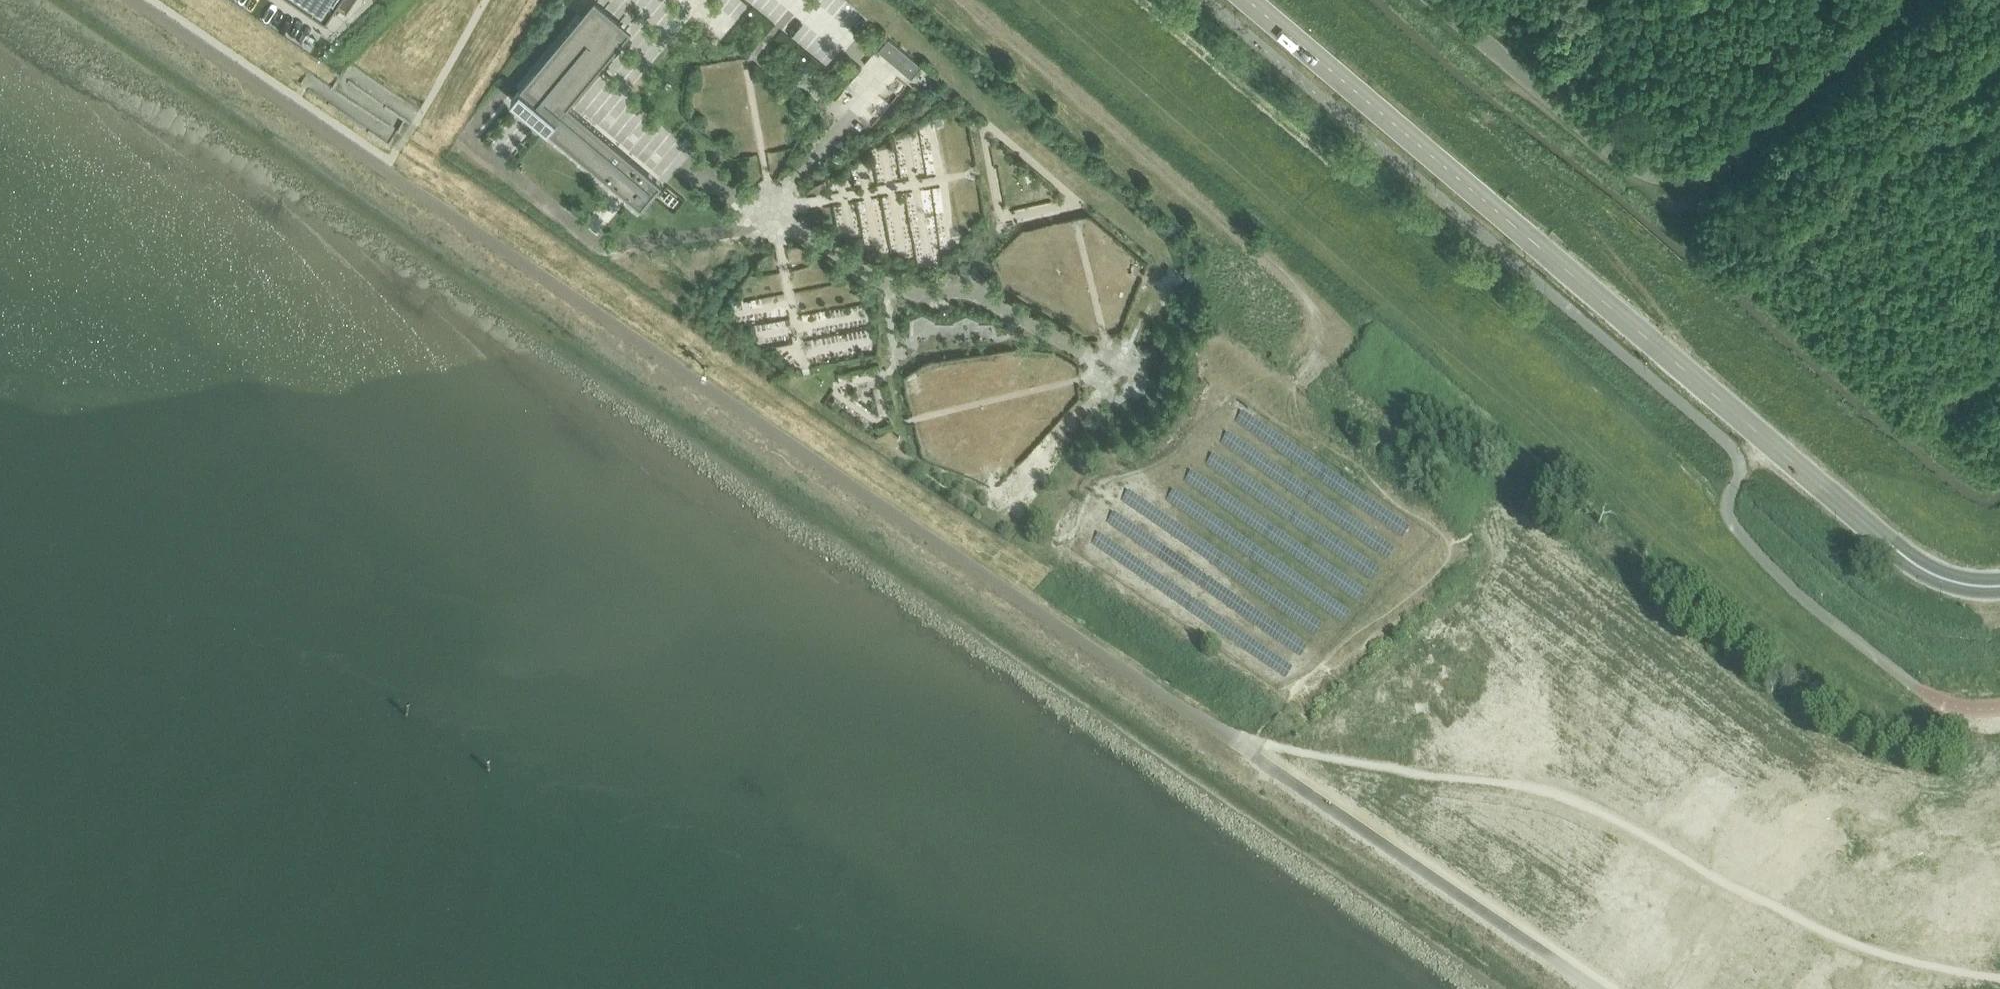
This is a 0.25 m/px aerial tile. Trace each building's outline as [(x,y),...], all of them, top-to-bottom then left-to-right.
[(322,8),(328,0),(310,0),(322,8)] [(582,16),(512,100),(642,209),(663,184),(569,106),(618,47),(582,16)] [(889,37),(878,49),(912,78),(923,66),(889,37)] [(1978,761),(1967,763),(1970,774),(1980,771),(1978,761)]
